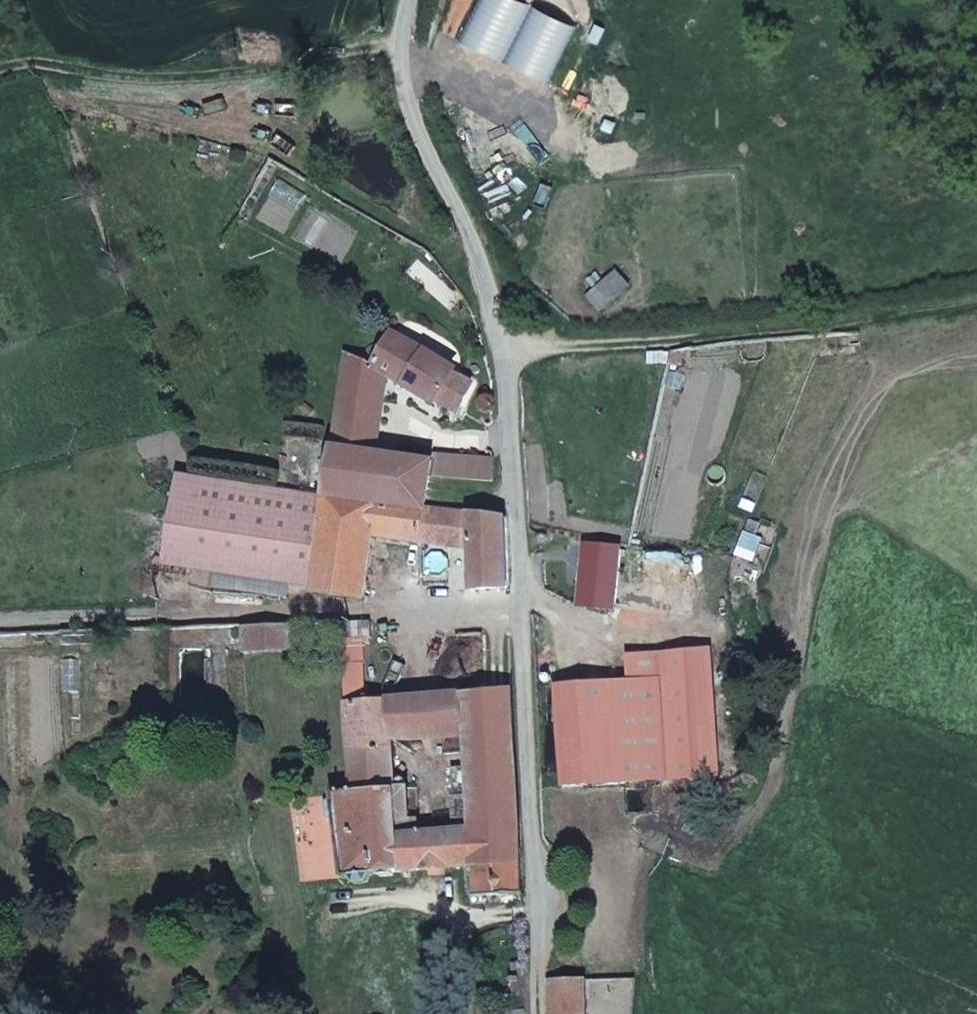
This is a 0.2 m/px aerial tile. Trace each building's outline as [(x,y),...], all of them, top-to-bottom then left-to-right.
[(454,369),(393,331),(375,364),(373,366),(379,370),(387,375),(436,404),(438,400),(452,373),(454,369)] [(364,395),(379,370),(373,366),(375,364),(348,353),(343,391),(364,395)] [(480,368),(479,367),(478,365),(476,365),(475,365),(472,366),(474,373),(479,372),(480,370),(480,369),(480,368)] [(376,454),(387,375),(379,370),(364,395),(343,391),(335,448),(376,454)] [(458,411),(472,383),(452,373),(438,400),(458,411)] [(431,477),(434,462),(376,454),(335,448),(329,492),(328,496),(427,510),(427,508),(431,477)] [(493,481),(493,459),(435,455),(434,462),(431,477),(493,481)] [(317,578),(328,496),(179,476),(167,557),(217,564),(292,575),(317,578)] [(422,542),(427,510),(328,496),(317,578),(315,592),(365,600),(374,535),(422,542)] [(471,549),(470,513),(427,508),(427,510),(422,542),(471,549)] [(508,586),(506,517),(470,513),(471,549),(473,588),(508,586)] [(756,536),(760,524),(749,520),(745,531),(756,536)] [(756,536),(745,531),(734,556),(752,563),(762,538),(756,536)] [(547,541),(548,539),(548,536),(547,534),(545,533),(541,532),(539,533),(538,535),(537,538),(537,540),(538,543),(541,544),(544,545),(545,544),(546,543),(547,541)] [(290,588),(292,575),(217,564),(215,577),(213,586),(289,597),(290,588)] [(373,638),(372,621),(345,623),(346,639),(362,638),(373,638)] [(295,650),(294,625),(255,627),(244,627),(245,653),(295,650)] [(91,645),(91,629),(61,631),(61,646),(91,645)] [(363,664),(362,638),(346,639),(347,665),(363,664)] [(704,776),(695,651),(662,653),(662,652),(658,653),(660,678),(667,779),(704,776)] [(660,678),(658,653),(627,655),(629,680),(660,678)] [(364,681),(363,664),(347,665),(345,665),(346,682),(348,682),(364,681)] [(667,779),(660,678),(629,680),(555,685),(563,786),(667,779)] [(365,702),(364,681),(348,682),(349,704),(365,702)] [(518,787),(513,690),(486,692),(464,694),(466,736),(469,767),(470,795),(472,829),(475,866),(521,864),(518,787)] [(466,736),(464,694),(390,700),(392,740),(393,740),(466,736)] [(392,740),(390,700),(365,702),(349,704),(348,704),(352,779),(373,778),(374,790),(396,788),(393,740),(392,740)] [(470,795),(469,767),(452,767),(453,797),(470,795)] [(374,790),(373,778),(352,779),(353,792),(374,790)] [(399,821),(396,788),(374,790),(353,792),(333,794),(333,797),(325,802),(327,817),(336,820),(343,877),(351,876),(355,883),(368,882),(371,874),(381,873),(382,876),(394,875),(394,872),(403,871),(400,835),(399,821)] [(409,797),(408,788),(396,788),(399,821),(410,820),(410,819),(409,811),(408,811),(407,798),(409,797)] [(472,829),(470,795),(453,797),(455,831),(472,829)] [(420,833),(419,819),(410,819),(410,820),(399,821),(400,835),(420,833)] [(475,866),(472,829),(455,831),(420,833),(400,835),(403,871),(473,866),(475,866)] [(523,894),(521,864),(475,866),(473,866),(474,896),(523,894)] [(528,997),(526,964),(513,965),(514,978),(512,979),(509,981),(512,984),(514,983),(515,997),(528,997)] [(585,980),(550,981),(551,1013),(586,1013),(585,980)]
